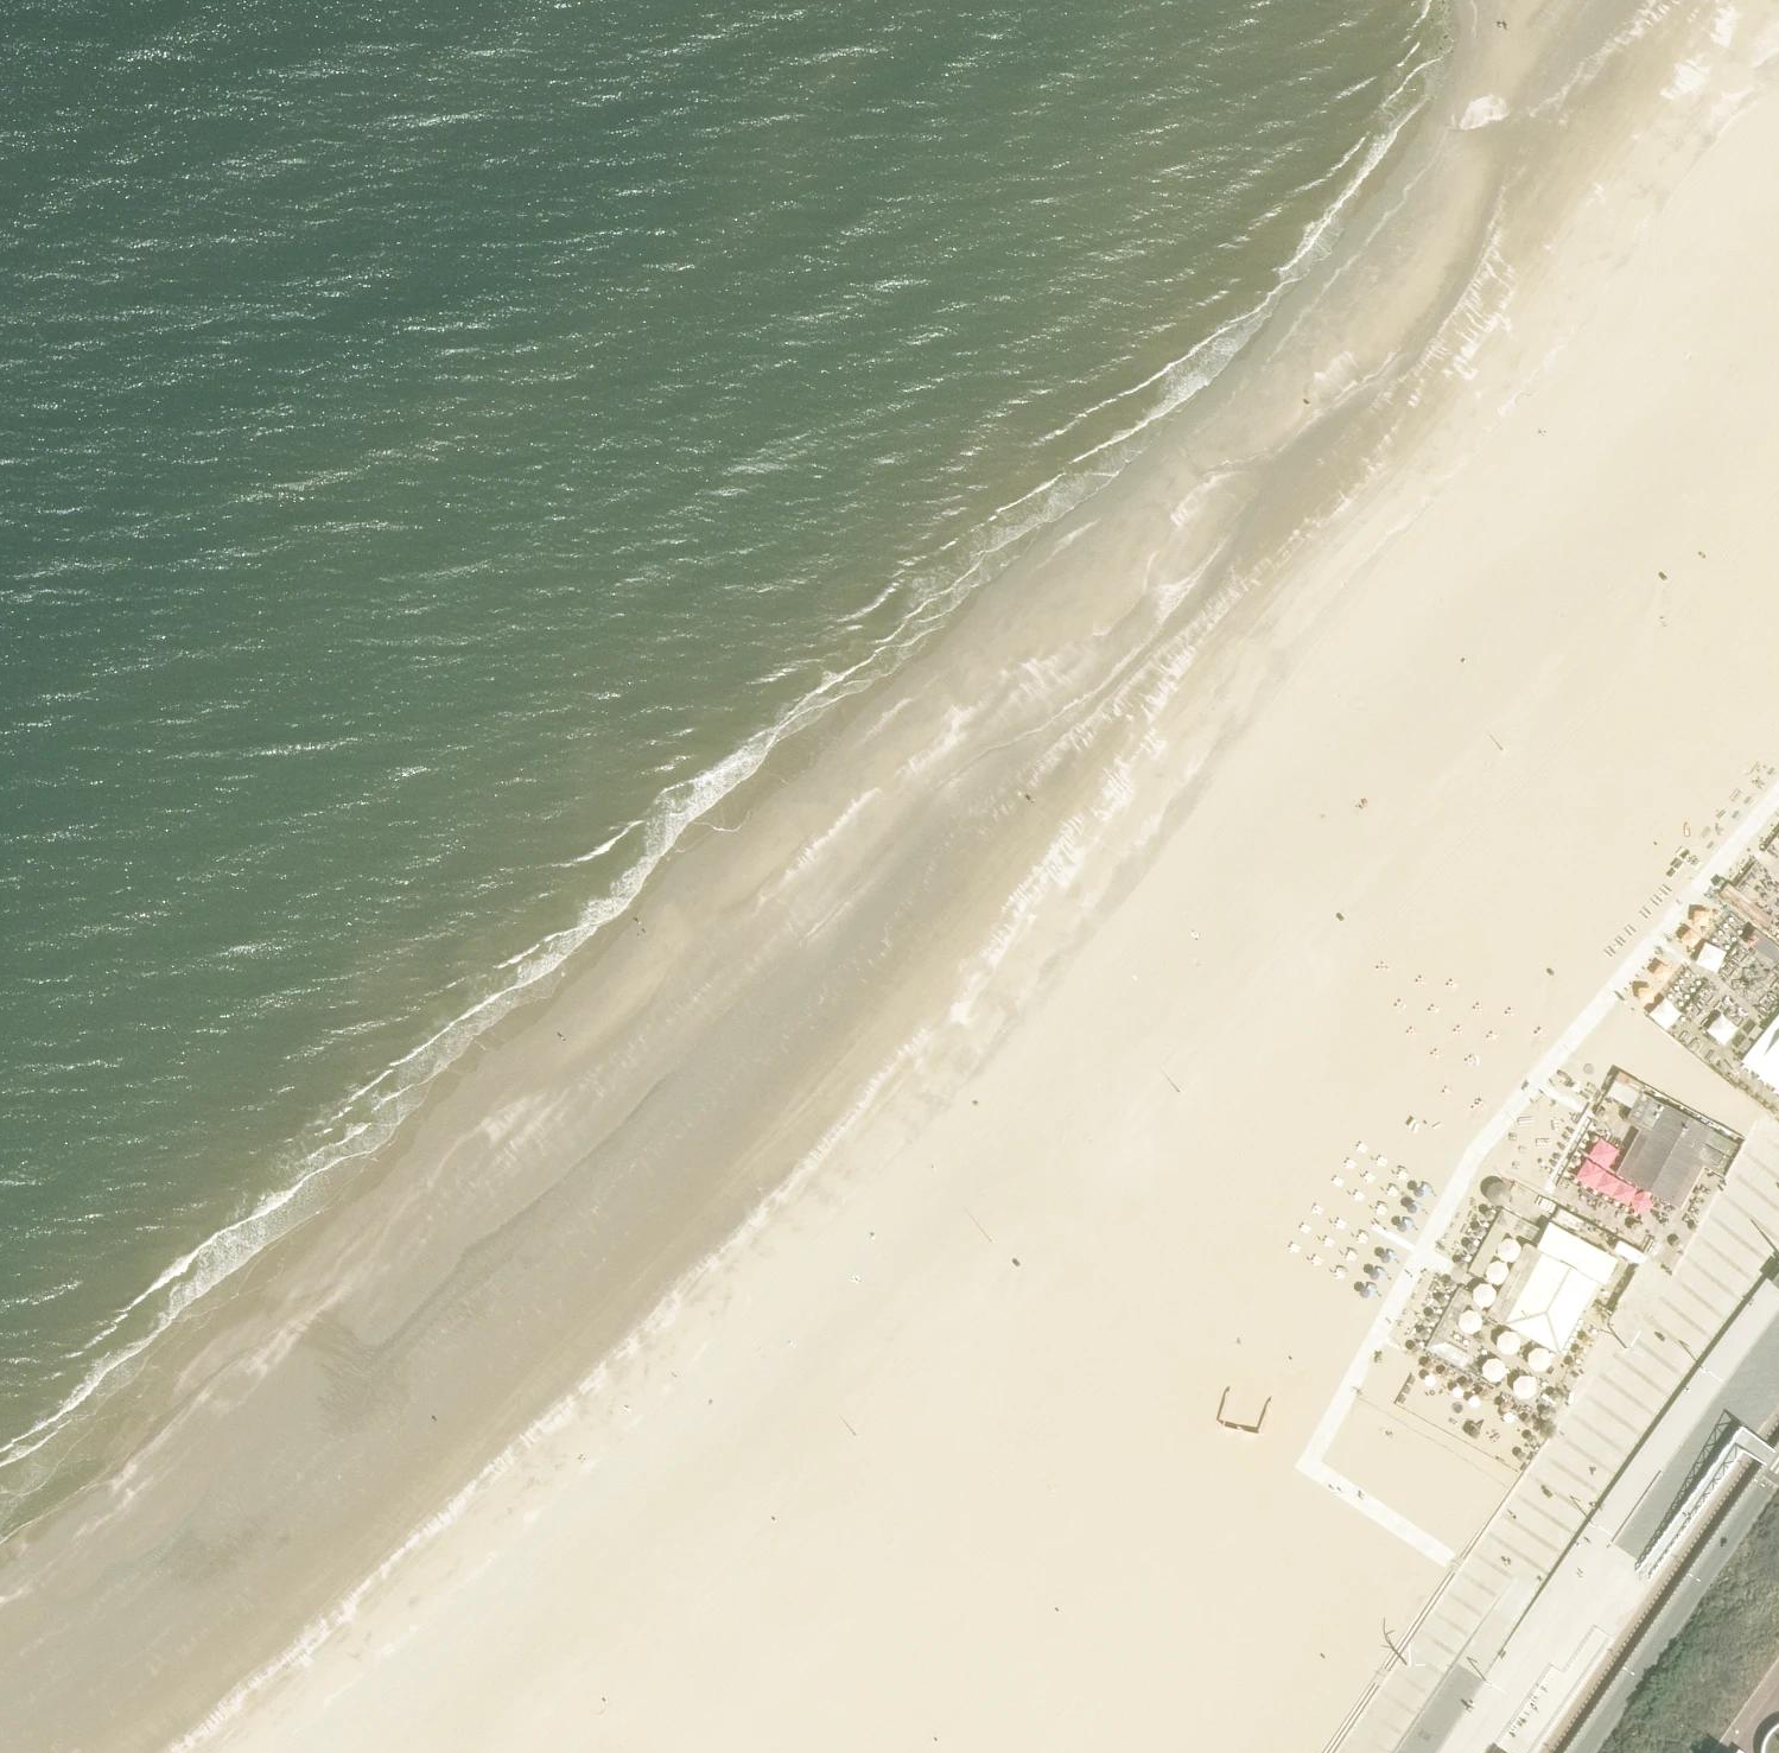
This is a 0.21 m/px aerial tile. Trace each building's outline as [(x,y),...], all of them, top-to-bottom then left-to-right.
[(1742,1065),(1778,1094),(1778,1019),(1742,1065)] [(1645,1152),(1606,1225),(1654,1251),(1693,1177),(1645,1152)] [(1608,1279),(1623,1253),(1553,1215),(1539,1242),(1545,1246),(1507,1318),(1561,1346),(1600,1275),(1608,1279)] [(1777,1727),(1776,1727),(1770,1733),(1766,1740),(1763,1748),(1762,1752),(1778,1752),(1778,1725),(1777,1727)]
